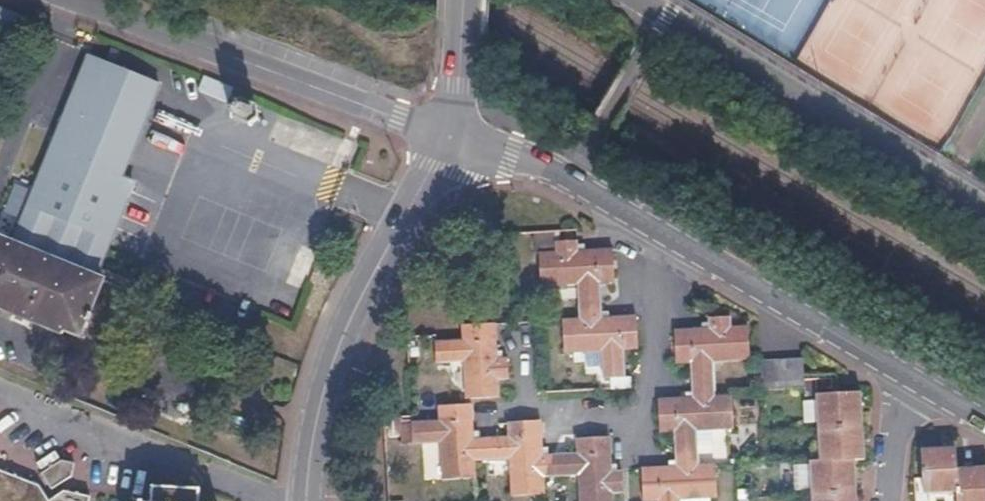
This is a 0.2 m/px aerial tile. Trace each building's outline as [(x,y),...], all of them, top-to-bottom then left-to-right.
[(92,273),(107,238),(131,179),(117,173),(156,81),(90,53),(11,239),(0,234),(0,301),(11,306),(9,311),(30,319),(32,315),(76,334),(100,276),(92,273)] [(536,284),(572,281),(575,316),(558,317),(560,350),(597,348),(598,376),(606,375),(620,375),(618,347),(633,346),(631,313),(597,315),(594,279),(608,279),(606,246),(573,248),(572,237),(550,238),(551,249),(534,249),(536,284)] [(655,399),(657,430),(671,429),(673,466),(639,468),(641,499),(656,498),(656,500),(677,500),(676,498),(714,495),(712,465),(712,463),(695,464),(693,428),(730,426),(728,394),(712,395),(710,358),(747,356),(746,350),(745,323),(727,324),(727,315),(705,316),(706,326),(671,328),(673,361),(687,360),(690,396),(655,399)] [(431,361),(458,359),(461,396),(494,394),(493,377),(503,377),(502,354),(491,354),(489,320),(456,322),(457,337),(429,338),(431,361)] [(802,357),(757,360),(759,389),(803,387),(803,380),(802,357)] [(807,460),(809,494),(809,500),(856,500),(853,458),(862,458),(858,391),(815,393),(817,426),(819,460),(807,460)] [(407,442),(435,441),(437,479),(469,477),(468,460),(468,454),(478,453),(477,439),(467,440),(466,403),(434,404),(434,421),(406,422),(407,442)] [(505,458),(507,494),(540,493),(539,475),(575,473),(577,500),(610,500),(609,492),(620,491),(618,469),(608,470),(605,435),(572,437),(573,450),(539,452),(536,419),(503,421),(505,437),(477,439),(478,453),(468,454),(468,460),(505,458)] [(955,469),(953,447),(918,449),(920,476),(921,492),(956,491),(956,500),(984,500),(984,467),(955,469)] [(64,456),(46,469),(57,487),(75,474),(79,460),(64,456)] [(92,492),(66,488),(52,497),(42,481),(0,463),(0,500),(90,500),(92,492)] [(205,484),(157,481),(156,500),(146,500),(135,499),(135,500),(204,500),(205,484)]
